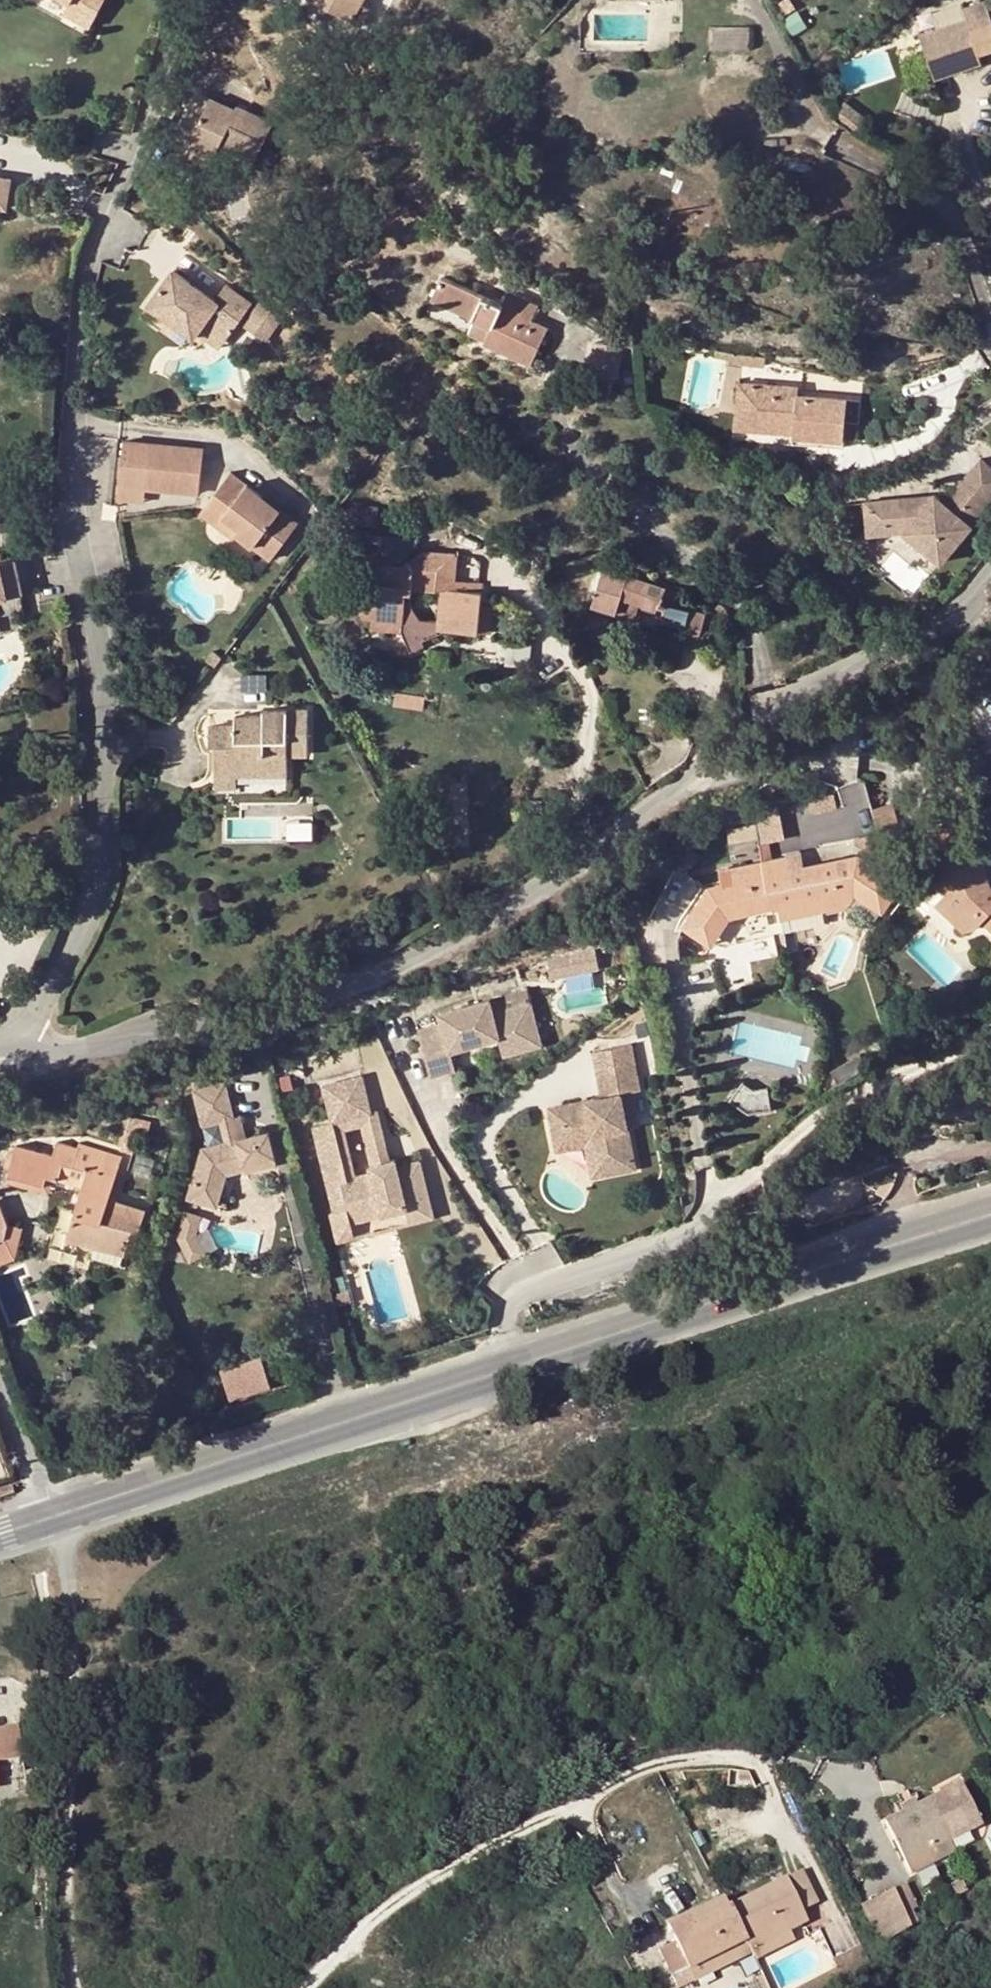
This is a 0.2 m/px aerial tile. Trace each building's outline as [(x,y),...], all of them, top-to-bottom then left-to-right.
[(63,10),(67,1),(65,0),(41,0),(63,10)] [(69,2),(63,12),(91,27),(105,0),(66,0),(69,2)] [(350,18),(360,0),(318,0),(350,18)] [(967,17),(919,34),(935,80),(983,63),(980,54),(990,50),(990,13),(987,0),(981,0),(963,6),(967,17)] [(750,51),(750,27),(710,26),(710,51),(750,51)] [(273,124),(237,106),(235,109),(211,97),(188,142),(215,156),(222,141),(256,159),(273,124)] [(845,101),(835,115),(858,132),(868,118),(845,101)] [(6,208),(11,179),(0,177),(0,207),(6,208)] [(215,301),(175,270),(148,304),(193,338),(198,332),(217,347),(251,303),(227,285),(215,301)] [(431,298),(475,318),(492,327),(485,340),(484,342),(530,363),(545,328),(530,321),(536,307),(507,294),(501,305),(441,278),(431,298)] [(246,325),(267,340),(281,319),(259,303),(252,313),(253,315),(246,325)] [(492,327),(475,318),(469,332),(485,340),(492,327)] [(622,346),(594,343),(590,373),(619,377),(622,346)] [(749,358),(716,351),(714,358),(728,361),(728,363),(747,368),(749,358)] [(736,382),(734,403),(747,404),(745,423),(792,427),(792,432),(791,437),(842,441),(846,398),(795,395),(796,387),(736,382)] [(747,404),(734,403),(732,428),(792,432),(792,427),(745,423),(747,404)] [(195,494),(200,450),(120,441),(116,486),(144,489),(195,494)] [(883,499),(886,534),(905,532),(941,562),(972,526),(970,524),(990,499),(990,467),(980,459),(944,502),(936,495),(883,499)] [(230,472),(207,504),(239,529),(236,532),(272,559),(299,523),(281,510),(263,496),(230,472)] [(116,486),(114,498),(143,502),(144,489),(116,486)] [(269,488),(263,496),(281,510),(287,501),(269,488)] [(883,499),(865,501),(868,535),(886,534),(883,499)] [(239,529),(207,504),(200,513),(232,537),(236,532),(239,529)] [(380,535),(377,563),(399,566),(409,558),(411,538),(380,535)] [(409,558),(399,566),(377,563),(361,575),(368,585),(359,590),(358,611),(362,618),(370,618),(402,620),(401,633),(410,652),(423,647),(419,635),(435,629),(476,632),(478,605),(480,583),(452,580),(454,554),(419,551),(409,558)] [(11,603),(28,598),(16,564),(0,569),(0,607),(11,603)] [(681,642),(697,647),(705,615),(678,609),(683,595),(602,568),(590,605),(615,613),(620,598),(637,604),(655,610),(657,606),(663,609),(661,621),(685,626),(681,642)] [(361,575),(359,590),(368,585),(361,575)] [(632,619),(637,604),(620,598),(615,613),(632,619)] [(15,615),(11,603),(0,607),(0,620),(15,615)] [(492,606),(478,605),(476,632),(490,634),(492,606)] [(402,620),(370,618),(368,631),(401,633),(402,620)] [(527,643),(508,642),(506,664),(525,665),(527,643)] [(221,657),(213,650),(206,659),(215,665),(221,657)] [(784,677),(773,681),(776,690),(787,685),(784,677)] [(395,692),(393,704),(423,709),(425,697),(395,692)] [(213,747),(213,775),(234,774),(285,774),(286,753),(306,754),(305,711),(262,710),(263,717),(234,716),(235,726),(208,726),(208,746),(213,747)] [(234,774),(213,775),(212,788),(234,788),(234,774)] [(828,797),(802,802),(806,818),(831,812),(828,797)] [(242,814),(224,815),(226,841),(289,838),(288,818),(305,817),(304,799),(242,802),(242,814)] [(750,821),(757,864),(768,861),(765,846),(779,844),(772,809),(749,814),(750,821)] [(315,836),(314,819),(290,821),(291,837),(315,836)] [(874,854),(872,829),(847,835),(848,841),(874,854)] [(934,901),(962,930),(976,924),(979,921),(990,933),(990,890),(988,887),(974,845),(938,857),(949,886),(934,901)] [(796,856),(785,858),(788,871),(799,869),(796,856)] [(768,861),(757,864),(761,865),(764,867),(766,870),(770,888),(777,887),(786,886),(788,893),(780,895),(779,893),(775,894),(778,904),(775,907),(777,919),(845,906),(853,894),(879,912),(898,886),(855,857),(849,859),(851,871),(832,875),(830,862),(799,869),(788,871),(785,858),(768,861)] [(849,859),(830,862),(832,875),(851,871),(849,859)] [(767,909),(757,864),(730,869),(732,883),(707,888),(680,927),(707,945),(727,917),(767,909)] [(761,865),(757,864),(767,909),(775,907),(778,904),(775,894),(779,893),(780,895),(788,893),(786,886),(777,887),(770,888),(766,870),(764,867),(761,865)] [(853,894),(845,906),(871,924),(879,912),(853,894)] [(527,989),(490,999),(494,1011),(530,1000),(527,989)] [(542,1045),(530,1000),(494,1011),(490,999),(439,1013),(442,1024),(418,1030),(431,1075),(456,1068),(452,1051),(499,1037),(503,1055),(542,1045)] [(602,1096),(548,1107),(554,1135),(578,1131),(580,1141),(591,1139),(598,1176),(636,1168),(628,1128),(622,1092),(633,1090),(640,1088),(632,1045),(594,1052),(602,1096)] [(334,1213),(347,1209),(353,1175),(340,1127),(366,1120),(371,1111),(362,1076),(323,1086),(333,1121),(312,1127),(334,1213)] [(769,1086),(755,1089),(744,1081),(730,1099),(749,1113),(773,1109),(769,1086)] [(227,1172),(245,1168),(247,1173),(278,1165),(275,1155),(269,1130),(246,1137),(240,1117),(236,1118),(225,1082),(194,1091),(204,1125),(221,1120),(227,1142),(202,1148),(188,1196),(218,1204),(222,1190),(227,1172)] [(633,1090),(622,1092),(628,1128),(640,1126),(633,1090)] [(378,1109),(371,1111),(366,1120),(378,1169),(373,1170),(358,1174),(353,1175),(347,1209),(351,1223),(408,1209),(411,1222),(434,1216),(420,1160),(398,1165),(396,1158),(390,1159),(378,1109)] [(148,1124),(129,1118),(120,1149),(131,1153),(137,1135),(144,1139),(148,1124)] [(366,1120),(340,1127),(353,1175),(358,1174),(347,1131),(361,1127),(373,1170),(378,1169),(366,1120)] [(578,1131),(554,1135),(557,1150),(586,1145),(592,1177),(598,1176),(591,1139),(580,1141),(578,1131)] [(50,1182),(57,1184),(62,1164),(71,1167),(76,1153),(55,1147),(51,1160),(15,1150),(6,1180),(41,1190),(44,1180),(50,1182)] [(86,1172),(69,1227),(95,1235),(92,1244),(123,1254),(130,1229),(138,1232),(143,1212),(107,1200),(118,1162),(77,1148),(76,1153),(71,1167),(86,1172)] [(41,1190),(6,1180),(4,1186),(46,1198),(50,1182),(44,1180),(41,1190)] [(230,1193),(222,1190),(218,1204),(226,1207),(230,1193)] [(334,1213),(332,1213),(339,1241),(355,1237),(351,1223),(347,1209),(334,1213)] [(197,1234),(202,1215),(184,1210),(177,1237),(191,1262),(207,1253),(197,1234)] [(8,1223),(5,1236),(0,1238),(0,1264),(17,1258),(24,1227),(8,1223)] [(95,1235),(69,1227),(66,1236),(92,1244),(95,1235)] [(340,1304),(353,1301),(349,1288),(337,1292),(340,1304)] [(230,1398),(270,1386),(261,1357),(221,1369),(230,1398)] [(16,1493),(12,1484),(0,1489),(0,1499),(16,1493)] [(21,1757),(16,1725),(0,1729),(0,1761),(21,1757)] [(902,1811),(884,1820),(902,1858),(909,1874),(955,1850),(950,1840),(982,1824),(960,1782),(928,1798),(914,1805),(902,1811)] [(899,1804),(902,1811),(914,1805),(911,1798),(899,1804)] [(754,1853),(746,1857),(750,1863),(758,1859),(754,1853)] [(800,1869),(784,1877),(802,1909),(816,1901),(800,1869)] [(784,1877),(725,1905),(743,1940),(747,1950),(787,1930),(806,1920),(802,1909),(784,1877)] [(902,1911),(891,1889),(879,1894),(891,1916),(902,1911)] [(725,1905),(721,1898),(665,1925),(673,1941),(686,1968),(743,1940),(725,1905)] [(749,1953),(753,1960),(792,1939),(787,1930),(747,1950),(749,1953)] [(692,1981),(749,1953),(747,1950),(743,1940),(686,1968),(692,1981)] [(686,1968),(673,1941),(656,1950),(669,1977),(686,1968)]
